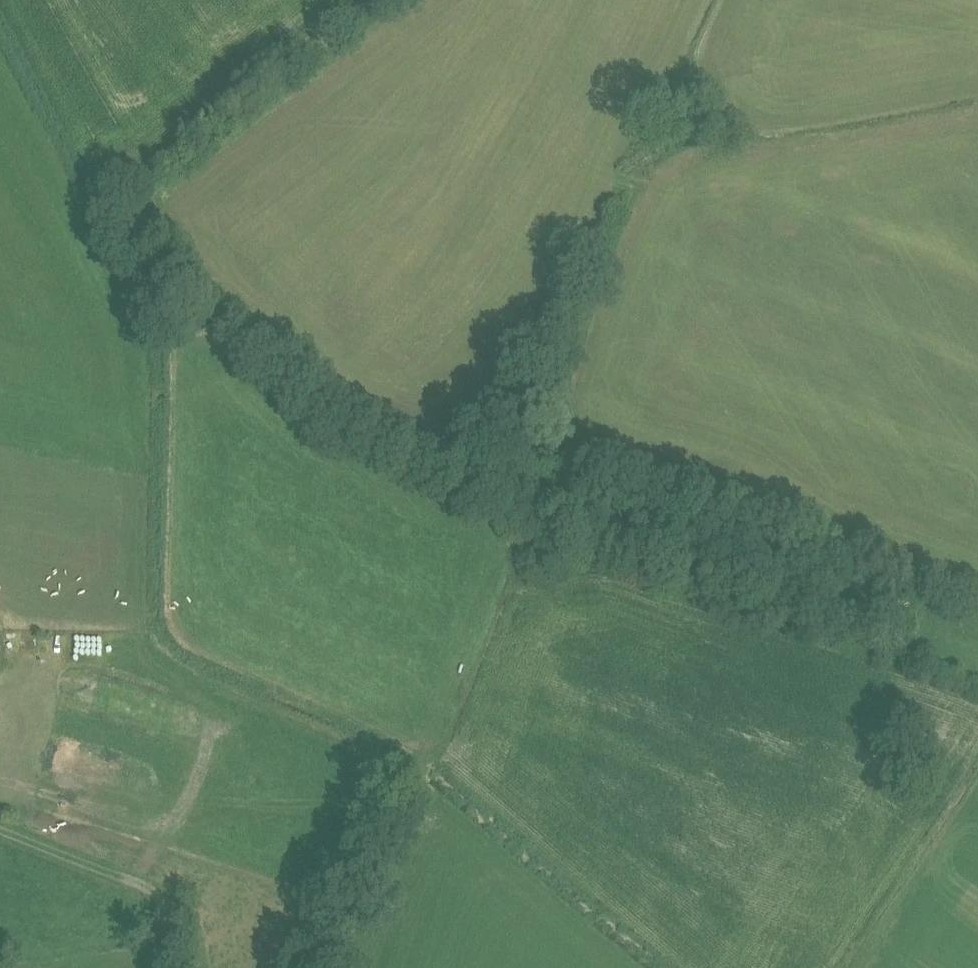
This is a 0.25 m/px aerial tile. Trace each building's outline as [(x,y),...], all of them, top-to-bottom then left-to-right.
[(12,671),(7,684),(19,689),(25,676),(12,671)]
